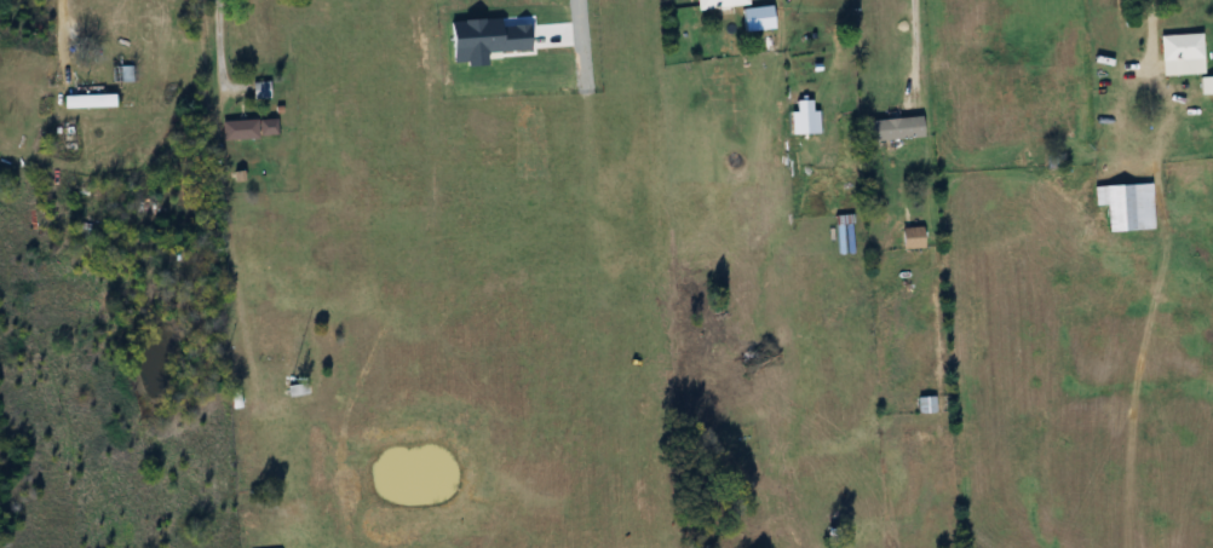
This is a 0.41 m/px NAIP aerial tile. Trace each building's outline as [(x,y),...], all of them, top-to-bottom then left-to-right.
[(694,11),(745,5),(745,0),(692,0),(694,11)] [(1159,77),(1201,74),(1198,33),(1157,36),(1159,77)] [(128,82),(128,67),(117,67),(117,82),(128,82)] [(249,99),(265,99),(265,83),(249,83),(249,99)] [(59,96),(59,108),(109,108),(109,96),(59,96)] [(800,102),(780,102),(780,127),(800,127),(800,102)] [(859,143),(920,138),(918,116),(857,122),(859,143)] [(273,138),(273,120),(217,120),(217,138),(273,138)] [(1148,185),(1102,185),(1102,231),(1148,230),(1148,185)] [(273,329),(282,397),(306,393),(297,326),(273,329)] [(913,413),(930,413),(930,397),(913,397),(913,413)]
